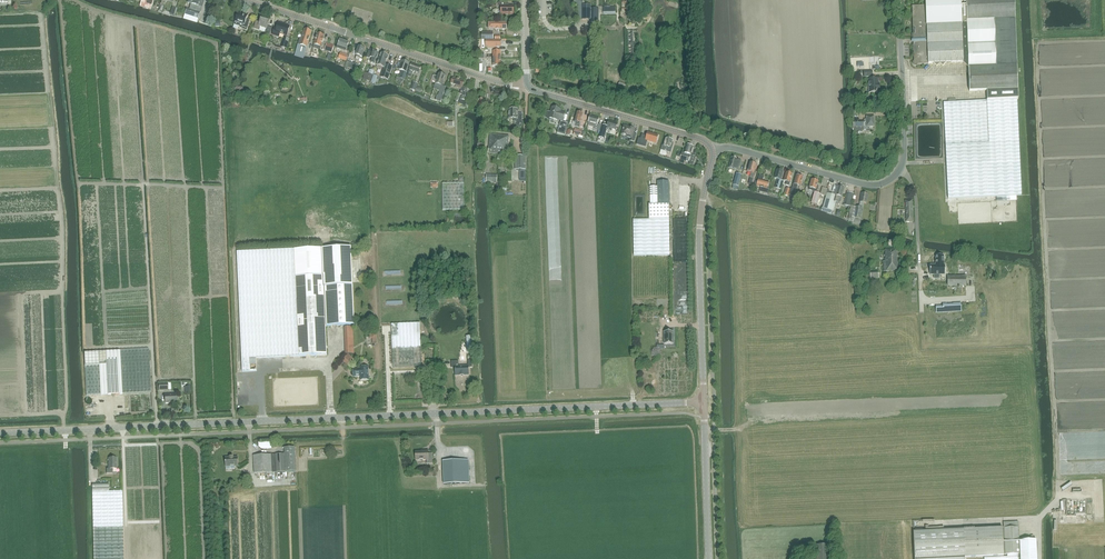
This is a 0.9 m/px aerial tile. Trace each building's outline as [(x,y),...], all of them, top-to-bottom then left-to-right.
[(140,6),(151,9),(153,0),(142,0),(140,6)] [(202,7),(204,0),(189,0),(188,3),(193,4),(192,10),(186,8),(184,15),(183,19),(197,24),(198,19),(200,12),(201,11),(202,8),(202,7)] [(1017,99),(1018,99),(1014,0),(925,0),(926,5),(912,6),(914,61),(914,62),(914,63),(914,64),(914,65),(915,65),(915,66),(916,66),(917,65),(918,65),(918,64),(934,64),(937,66),(940,63),(943,66),(946,63),(963,63),(963,61),(968,61),(968,67),(969,91),(987,90),(987,100),(1017,99)] [(508,2),(498,2),(498,6),(501,6),(501,14),(514,14),(514,6),(508,6),(508,2)] [(596,20),(596,8),(583,8),(583,20),(596,20)] [(249,22),(250,20),(247,19),(248,16),(238,13),(237,17),(236,17),(235,23),(234,25),(239,26),(241,28),(242,29),(246,30),(247,30),(249,22)] [(262,18),(260,22),(256,21),(254,28),(259,30),(260,27),(266,29),(265,34),(266,34),(265,37),(268,38),(270,35),(272,27),(268,26),(270,20),(262,18)] [(279,23),(277,29),(275,28),(273,35),(279,37),(280,34),(287,36),(290,27),(279,23)] [(300,38),(296,52),(295,56),(303,59),(305,54),(307,47),(308,43),(312,31),(309,31),(309,30),(306,29),(306,30),(305,29),(302,39),(300,38)] [(319,34),(317,33),(313,48),(319,50),(322,42),(323,43),(324,39),(323,39),(324,35),(321,35),(321,34),(319,33),(319,34)] [(337,49),(345,52),(345,51),(349,53),(351,49),(347,48),(349,43),(340,40),(337,49)] [(334,46),(327,44),(325,50),(332,52),(334,46)] [(357,55),(356,57),(356,60),(359,61),(359,58),(360,56),(362,57),(365,48),(358,46),(355,54),(357,55)] [(369,51),(368,51),(366,58),(369,59),(370,57),(373,58),(371,63),(375,65),(379,53),(373,51),(372,52),(369,51)] [(386,62),(387,59),(388,56),(381,54),(377,65),(384,68),(381,77),(388,80),(393,67),(385,65),(386,62)] [(347,61),(346,66),(345,66),(344,69),(347,71),(348,68),(351,68),(356,70),(358,65),(350,62),(347,61)] [(402,61),(399,70),(402,71),(399,78),(405,80),(407,72),(410,63),(402,61)] [(409,71),(408,76),(411,77),(413,72),(419,74),(421,67),(412,64),(409,71)] [(872,71),(864,71),(864,77),(869,77),(870,79),(868,79),(869,93),(879,92),(879,91),(880,91),(880,87),(879,87),(878,78),(873,79),(872,71)] [(368,74),(365,73),(363,79),(366,80),(371,81),(373,75),(368,74)] [(439,73),(438,76),(434,75),(432,81),(436,82),(435,83),(433,89),(439,91),(438,96),(437,95),(435,101),(441,102),(444,93),(446,87),(442,86),(442,85),(445,75),(439,73)] [(463,86),(464,81),(452,78),(451,83),(456,85),(455,87),(462,89),(463,86)] [(462,89),(460,94),(462,95),(460,104),(466,106),(468,101),(469,102),(472,93),(469,92),(470,90),(465,89),(466,87),(463,86),(462,89)] [(982,101),(943,102),(948,199),(1021,195),(1017,99),(987,100),(982,101)] [(552,108),(551,113),(548,112),(543,114),(547,120),(550,119),(558,121),(558,120),(560,121),(557,133),(565,135),(569,122),(563,121),(565,113),(561,112),(562,110),(552,108)] [(522,114),(518,114),(518,109),(509,109),(509,119),(514,119),(514,122),(517,122),(517,126),(521,128),(523,122),(522,122),(522,114)] [(579,128),(583,114),(577,112),(574,122),(577,123),(576,127),(579,128)] [(593,129),(600,131),(602,125),(598,124),(599,118),(590,116),(588,123),(589,126),(593,127),(593,129)] [(864,127),(874,126),(874,116),(866,116),(866,120),(864,120),(864,121),(853,121),(853,127),(853,130),(864,130),(864,127)] [(607,127),(602,125),(600,131),(599,138),(603,139),(604,136),(606,130),(612,132),(612,129),(616,130),(618,124),(608,121),(607,127)] [(637,134),(633,133),(634,129),(624,125),(621,135),(625,136),(631,138),(631,141),(634,142),(637,134)] [(658,135),(648,132),(647,136),(642,134),(641,139),(638,138),(636,145),(646,148),(648,141),(656,143),(658,135)] [(497,154),(500,135),(490,134),(488,153),(497,154)] [(509,136),(500,135),(497,154),(507,155),(509,136)] [(673,144),(671,144),(673,140),(666,138),(664,146),(662,145),(661,150),(660,153),(660,154),(665,156),(665,155),(666,152),(671,153),(673,144)] [(691,155),(693,146),(691,146),(690,145),(688,144),(688,145),(687,144),(684,153),(691,155)] [(692,157),(682,154),(680,159),(690,162),(690,164),(693,165),(695,158),(692,157)] [(525,170),(526,157),(516,156),(516,170),(525,170)] [(738,171),(741,161),(737,159),(736,159),(735,158),(734,157),(733,158),(732,158),(729,168),(738,171)] [(751,162),(750,162),(747,171),(751,173),(748,184),(752,185),(753,178),(754,178),(756,171),(755,170),(757,164),(753,163),(751,162)] [(781,189),(783,180),(781,179),(783,172),(780,171),(780,170),(778,170),(777,170),(774,178),(778,179),(775,188),(781,189)] [(789,186),(792,174),(790,173),(787,172),(787,173),(786,172),(784,180),(786,181),(785,185),(789,186)] [(742,175),(736,173),(732,188),(738,190),(742,175)] [(764,176),(759,175),(756,186),(761,187),(759,192),(768,194),(769,188),(768,188),(769,182),(763,181),(764,176)] [(791,189),(790,189),(788,197),(793,198),(795,189),(797,189),(798,185),(801,186),(803,177),(802,176),(801,176),(799,176),(797,175),(794,184),(793,184),(791,190),(790,190),(791,189)] [(818,204),(821,194),(817,193),(818,190),(819,187),(817,186),(818,181),(815,180),(813,179),(813,180),(812,179),(809,188),(810,188),(809,190),(813,191),(813,192),(814,192),(811,203),(818,204)] [(669,182),(658,182),(658,187),(658,205),(669,205),(669,182)] [(464,183),(442,183),(443,210),(464,210),(464,183)] [(822,208),(821,210),(821,213),(831,216),(831,214),(832,211),(835,201),(838,202),(840,196),(842,197),(844,188),(842,188),(841,187),(839,186),(839,187),(838,186),(837,191),(835,191),(834,195),(827,193),(823,208),(822,208)] [(650,188),(650,206),(657,205),(658,205),(658,187),(650,188)] [(867,203),(868,194),(865,194),(865,193),(863,193),(862,193),(861,193),(860,205),(864,206),(864,203),(867,203)] [(906,222),(913,222),(912,200),(905,201),(906,222)] [(657,205),(650,206),(649,206),(649,220),(669,220),(669,205),(657,205)] [(851,206),(848,222),(853,222),(860,223),(861,219),(862,208),(851,206)] [(669,220),(649,220),(633,221),(634,256),(670,255),(669,220)] [(322,248),(237,252),(238,280),(242,372),(257,371),(256,358),(327,355),(326,326),(354,325),(351,247),(322,248)] [(884,271),(898,271),(897,249),(885,250),(886,261),(883,261),(884,271)] [(930,265),(930,275),(934,275),(934,278),(939,278),(939,275),(945,275),(945,265),(944,265),(944,256),(935,256),(935,265),(930,265)] [(966,277),(948,277),(948,286),(954,286),(966,286),(966,277)] [(421,366),(420,323),(391,324),(393,367),(421,366)] [(674,332),(663,332),(663,344),(674,344),(674,332)] [(86,396),(102,395),(107,395),(151,393),(151,385),(150,362),(149,350),(102,352),(84,353),(85,366),(86,385),(86,396)] [(455,367),(455,375),(460,375),(460,376),(464,376),(464,375),(469,375),(468,367),(472,367),(472,360),(468,360),(468,365),(459,366),(458,361),(451,361),(451,368),(455,367)] [(360,367),(360,369),(353,369),(353,377),(360,376),(360,380),(369,380),(368,367),(360,367)] [(168,391),(168,383),(158,383),(158,391),(168,391)] [(165,394),(165,403),(177,402),(176,394),(165,394)] [(284,448),(284,454),(253,455),(254,473),(296,471),(295,447),(284,448)] [(426,464),(433,464),(432,453),(428,453),(428,451),(423,451),(423,452),(416,452),(416,460),(426,460),(426,464)] [(225,458),(226,467),(238,466),(238,457),(233,457),(230,457),(225,458)] [(106,473),(112,473),(112,469),(117,469),(116,458),(109,458),(109,463),(108,463),(109,468),(106,468),(106,473)] [(444,484),(469,483),(468,460),(443,461),(444,484)] [(109,491),(92,492),(93,558),(124,558),(122,491),(109,491)] [(1086,500),(1077,500),(1060,500),(1060,522),(1084,522),(1084,514),(1086,514),(1086,500)] [(915,558),(965,558),(1004,556),(1004,555),(1007,554),(1007,557),(984,558),(1018,558),(1020,558),(1037,558),(1036,540),(1019,541),(1018,522),(1003,522),(1003,528),(913,532),(915,558)] [(833,545),(812,545),(813,558),(834,558),(833,545)]
